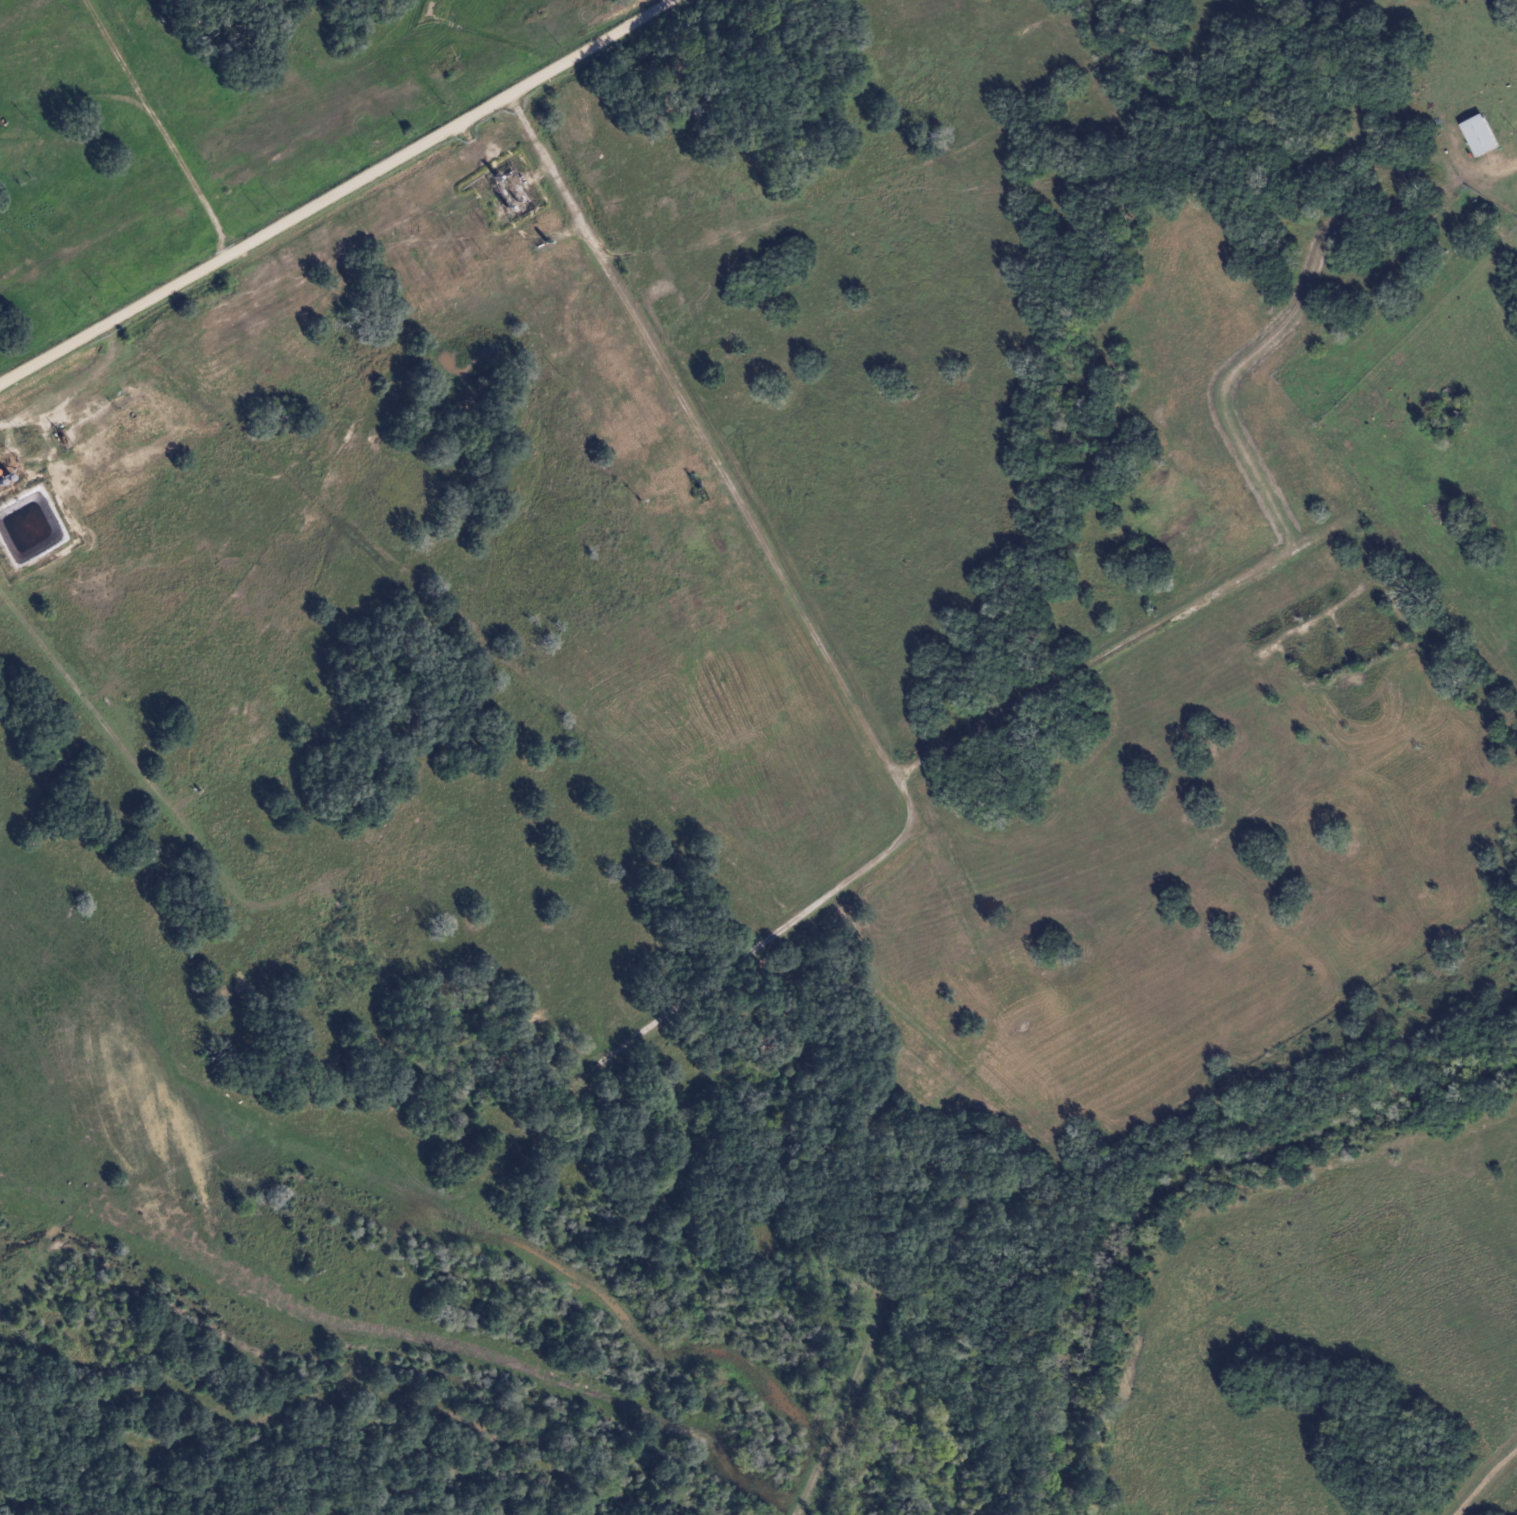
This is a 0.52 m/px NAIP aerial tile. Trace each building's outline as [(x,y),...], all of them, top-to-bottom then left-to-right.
[(1500,149),(1486,114),(1464,123),(1477,158),(1500,149)]
